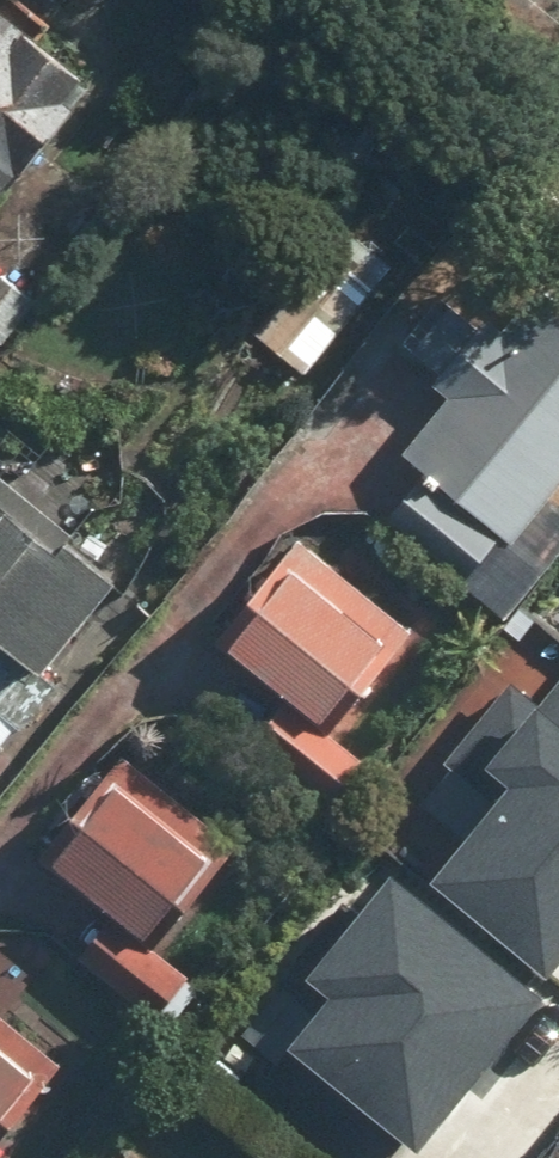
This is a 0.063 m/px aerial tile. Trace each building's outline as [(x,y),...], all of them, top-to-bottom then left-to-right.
[(0,24),(0,188),(80,91),(0,24)] [(306,376),(393,257),(334,214),(247,333),(306,376)] [(505,546),(558,488),(558,306),(541,289),(396,446),(420,468),(389,502),(461,568),(492,534),(505,546)] [(115,575),(67,534),(89,508),(38,465),(16,491),(0,478),(0,711),(14,723),(48,682),(34,671),(115,575)] [(291,531),(202,640),(265,691),(246,714),(332,784),(440,653),(291,531)] [(548,663),(558,672),(558,648),(548,663)] [(535,678),(504,652),(430,740),(464,763),(374,874),(505,980),(558,913),(558,698),(535,678)] [(172,906),(224,843),(121,759),(36,862),(126,937),(160,896),(172,906)] [(341,876),(227,1027),(264,1042),(228,1091),(320,1157),(360,1157),(495,985),(341,876)] [(1,1129),(54,1065),(0,1021),(0,1129),(1,1129)]
